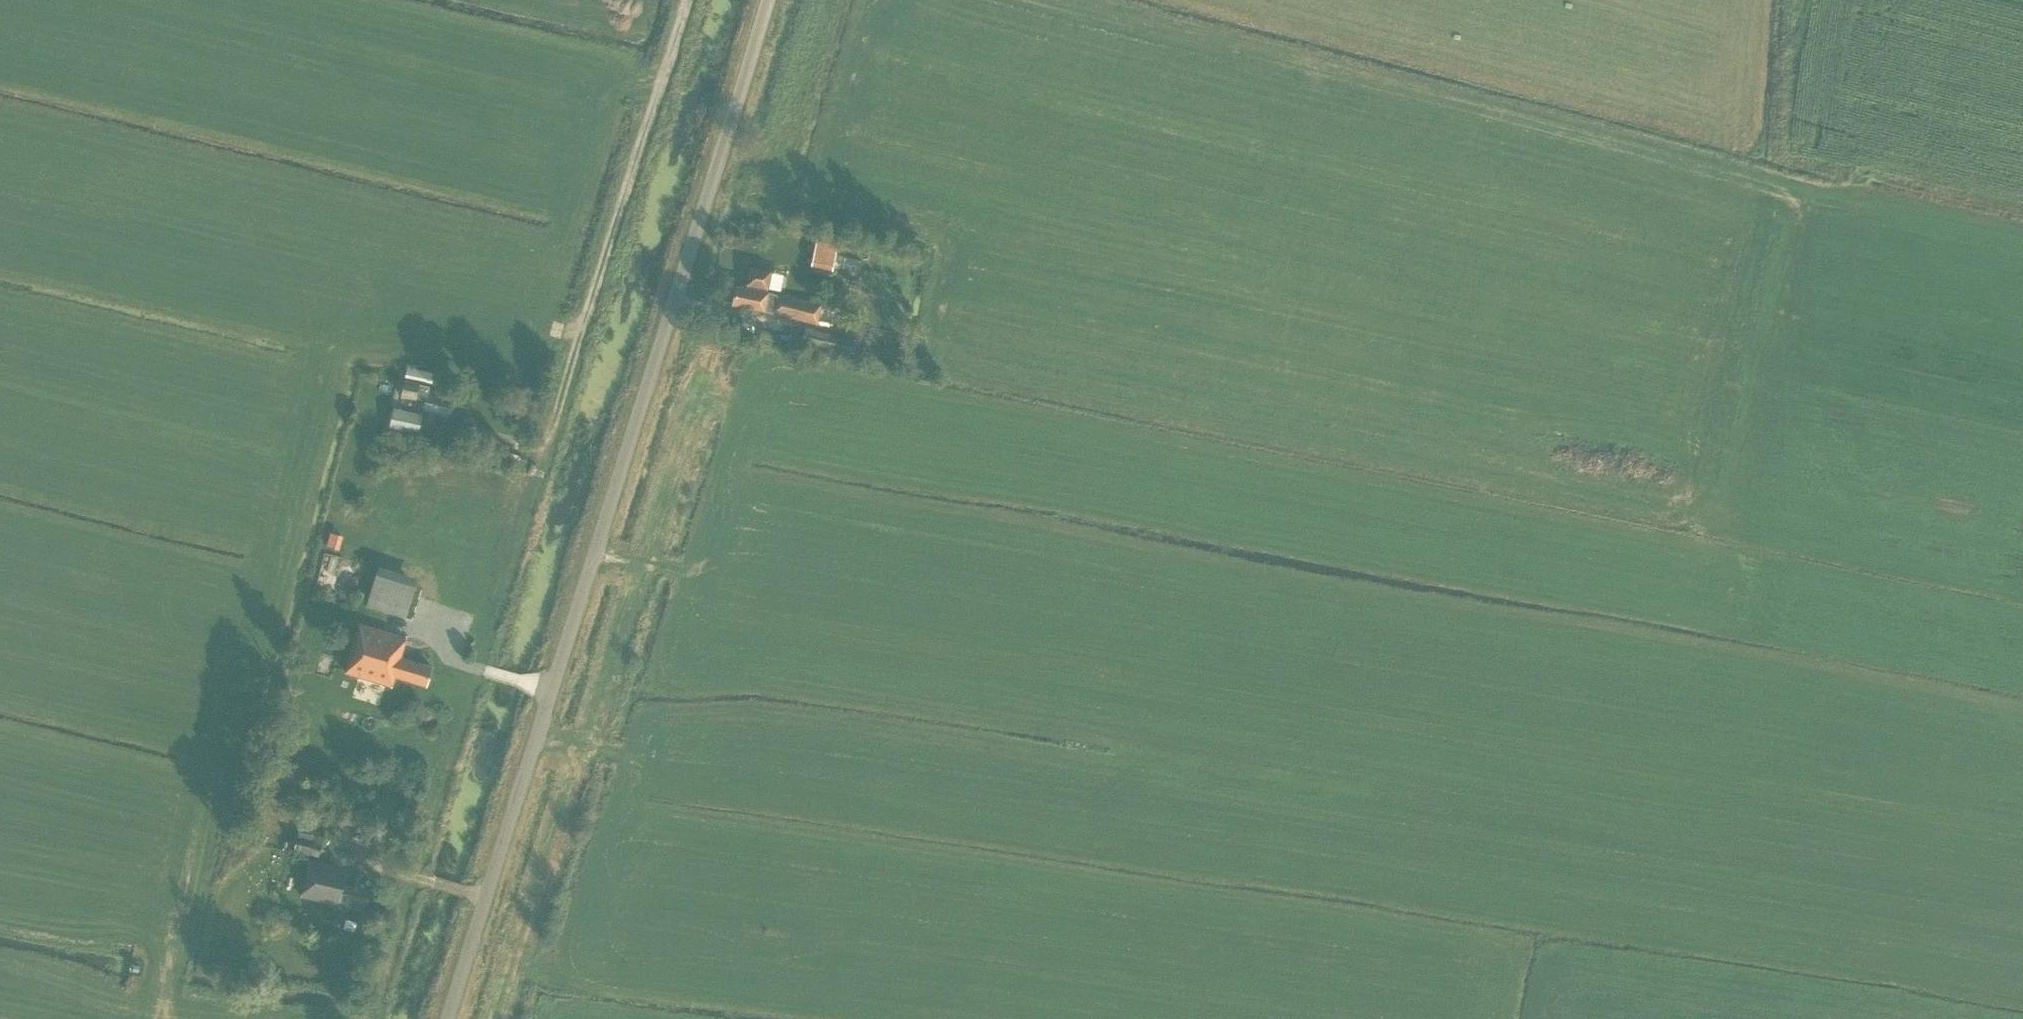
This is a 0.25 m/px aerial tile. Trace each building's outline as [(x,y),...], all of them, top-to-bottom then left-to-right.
[(810,267),(832,271),(832,268),(855,272),(858,258),(835,254),(837,239),(816,235),(810,267)] [(731,304),(763,311),(762,317),(771,319),(772,313),(816,323),(820,304),(775,295),(767,294),(771,272),(748,267),(744,287),(735,285),(731,304)] [(804,328),(800,343),(829,350),(828,353),(849,358),(853,340),(804,328)] [(406,367),(404,378),(431,385),(434,373),(406,367)] [(454,395),(429,390),(429,387),(403,380),(399,397),(415,401),(416,398),(424,400),(422,409),(450,415),(454,395)] [(422,414),(393,408),(389,427),(418,433),(422,414)] [(381,427),(384,415),(375,413),(373,425),(381,427)] [(347,600),(356,573),(328,564),(319,590),(347,600)] [(415,583),(376,572),(366,606),(406,617),(415,583)] [(393,675),(425,685),(431,666),(399,657),(405,638),(359,624),(345,672),(390,685),(393,675)] [(256,794),(248,801),(257,811),(265,804),(256,794)] [(298,832),(293,851),(317,858),(322,839),(298,832)] [(321,880),(317,899),(339,904),(366,910),(370,891),(343,885),(321,880)]
